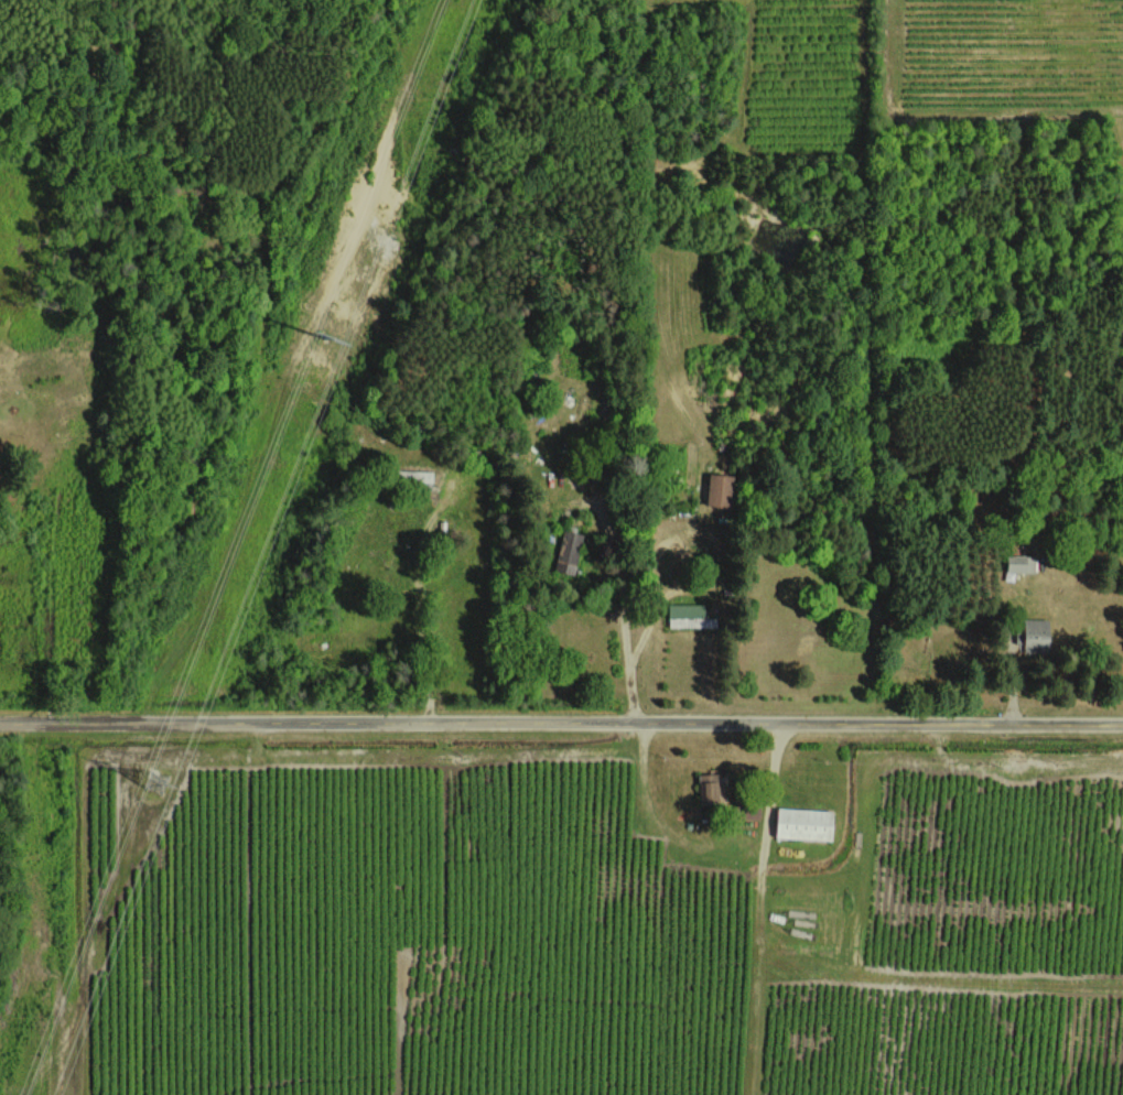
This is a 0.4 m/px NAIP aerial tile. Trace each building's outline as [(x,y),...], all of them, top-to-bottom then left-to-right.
[(734,477),(709,473),(705,505),(729,508),(734,477)] [(583,533),(563,528),(553,569),(573,574),(583,533)] [(1035,571),(1035,555),(1006,554),(1005,571),(1035,571)] [(711,627),(711,604),(668,603),(667,626),(711,627)] [(1049,619),(1023,618),(1022,650),(1047,651),(1049,619)] [(716,773),(700,774),(701,803),(717,802),(716,773)] [(775,837),(831,839),(832,810),(776,807),(775,837)]
